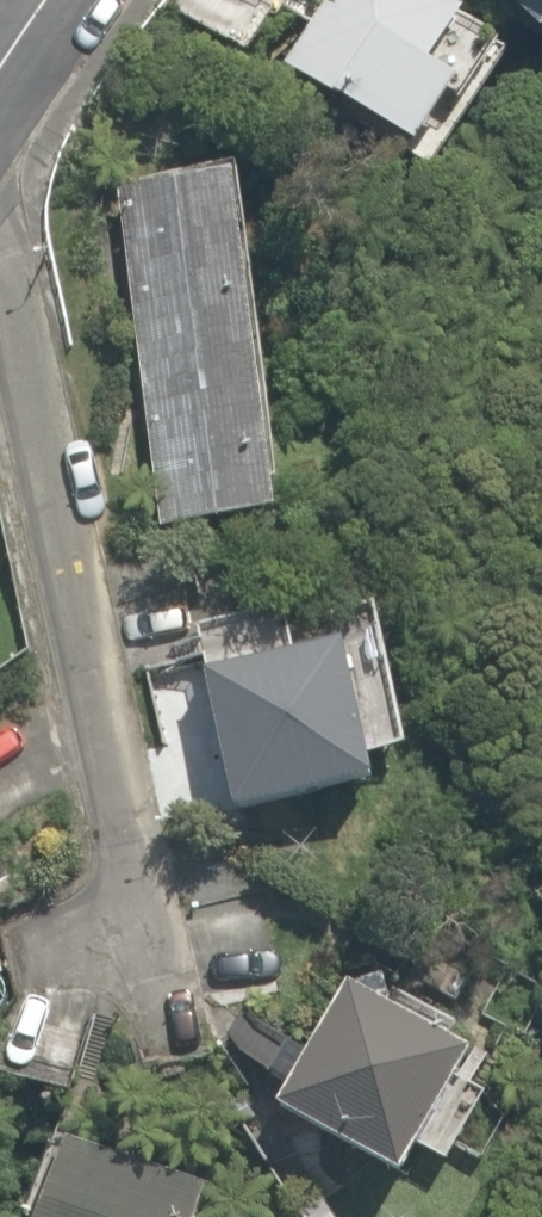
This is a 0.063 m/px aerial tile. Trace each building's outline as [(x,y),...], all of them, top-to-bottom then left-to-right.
[(437,0),(328,0),(277,61),(374,141),(427,78),(469,27),(437,0)] [(216,145),(110,159),(157,516),(263,502),(216,145)] [(324,605),(195,632),(231,807),(361,781),(324,605)] [(449,1015),(332,950),(264,1074),(381,1139),(449,1015)] [(28,1116),(0,1199),(0,1216),(177,1216),(192,1171),(28,1116)]
